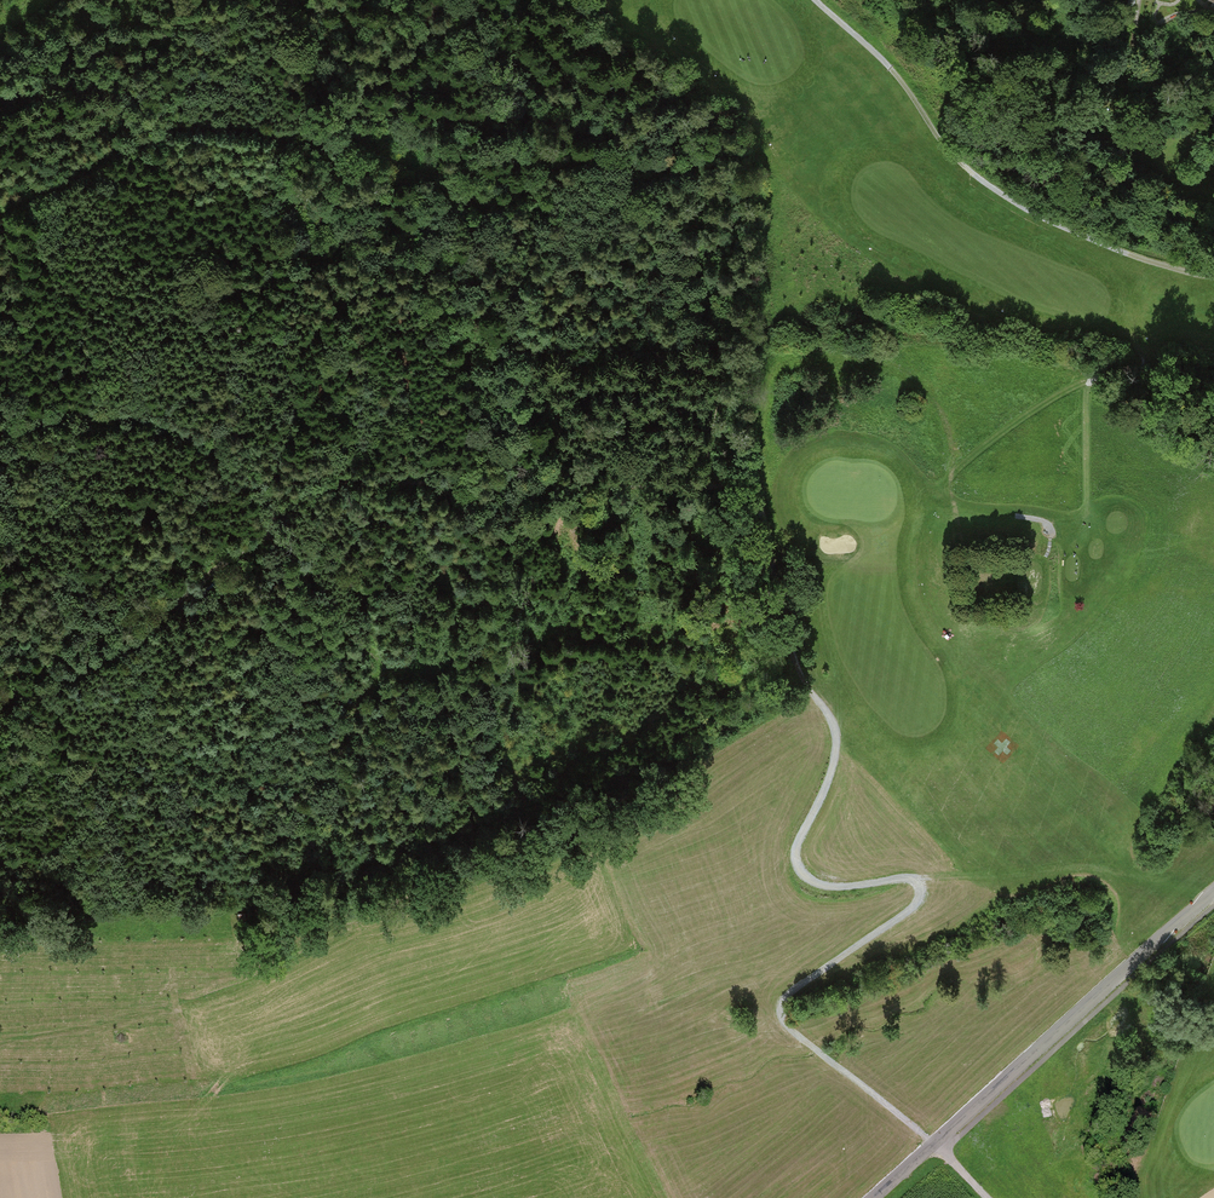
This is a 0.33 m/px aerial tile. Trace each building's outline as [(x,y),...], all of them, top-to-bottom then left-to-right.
[(1069,116),(1063,119),(1067,129),(1073,126),(1069,116)]
